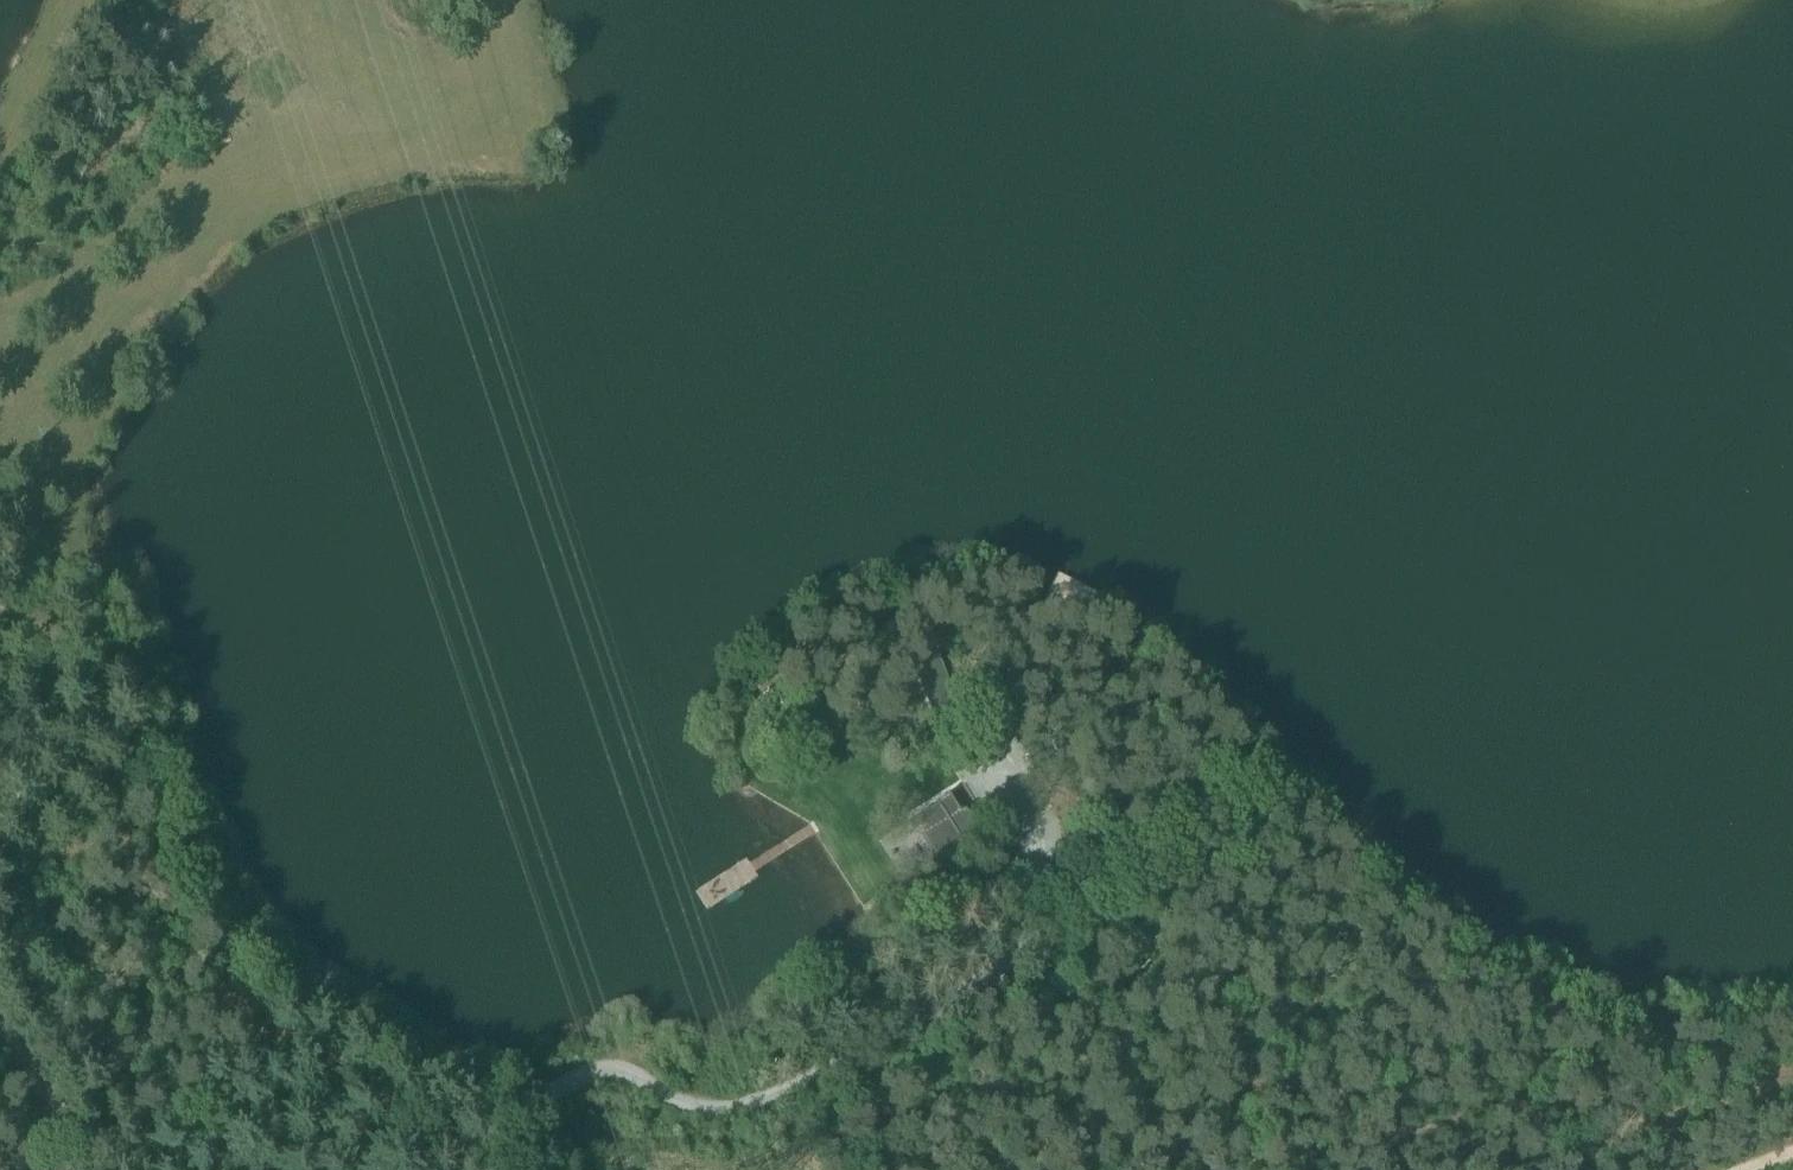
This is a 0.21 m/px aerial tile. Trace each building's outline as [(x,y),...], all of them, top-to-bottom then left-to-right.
[(943,652),(918,661),(926,686),(952,677),(943,652)] [(969,850),(966,843),(982,833),(967,809),(962,812),(950,793),(937,802),(946,816),(926,829),(948,862),(940,868),(969,850)]
